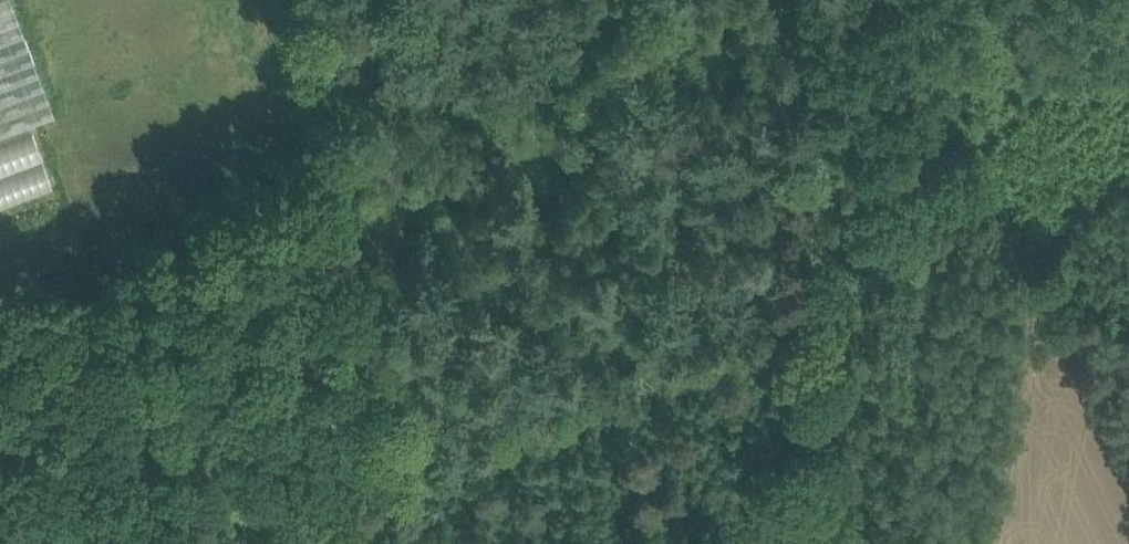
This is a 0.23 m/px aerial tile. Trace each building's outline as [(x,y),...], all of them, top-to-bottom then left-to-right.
[(55,115),(12,0),(0,0),(0,136),(55,115)] [(0,142),(0,212),(54,191),(31,130),(0,142)] [(0,269),(0,288),(0,289),(32,277),(25,260),(0,269)]
